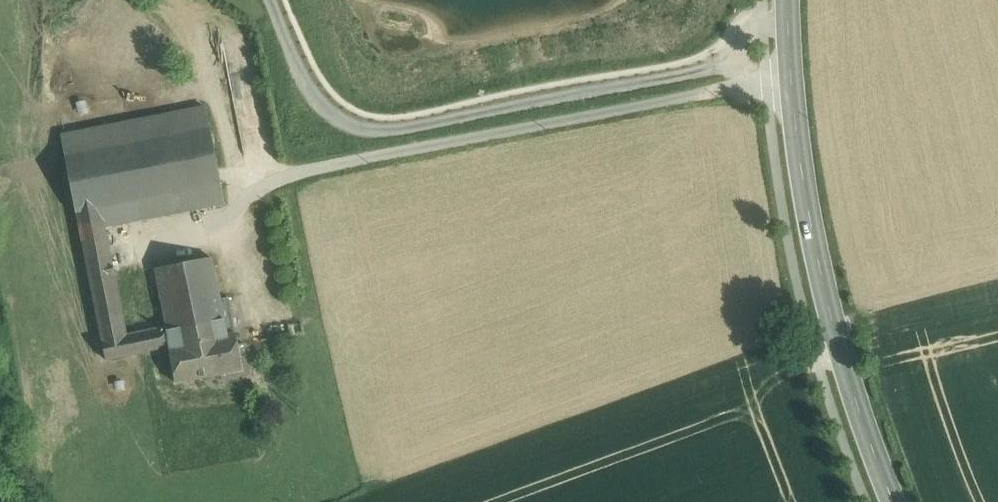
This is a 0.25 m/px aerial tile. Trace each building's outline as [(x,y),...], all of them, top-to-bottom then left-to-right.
[(142,120),(127,123),(127,122),(62,135),(102,339),(102,340),(106,359),(168,347),(169,347),(227,334),(224,319),(221,299),(220,299),(212,257),(156,269),(167,327),(127,335),(105,227),(223,204),(224,204),(225,203),(225,202),(222,183),(210,126),(146,138),(142,120)] [(228,297),(221,299),(224,319),(232,317),(228,297)] [(227,334),(169,347),(176,383),(242,370),(232,317),(224,319),(227,334)]
